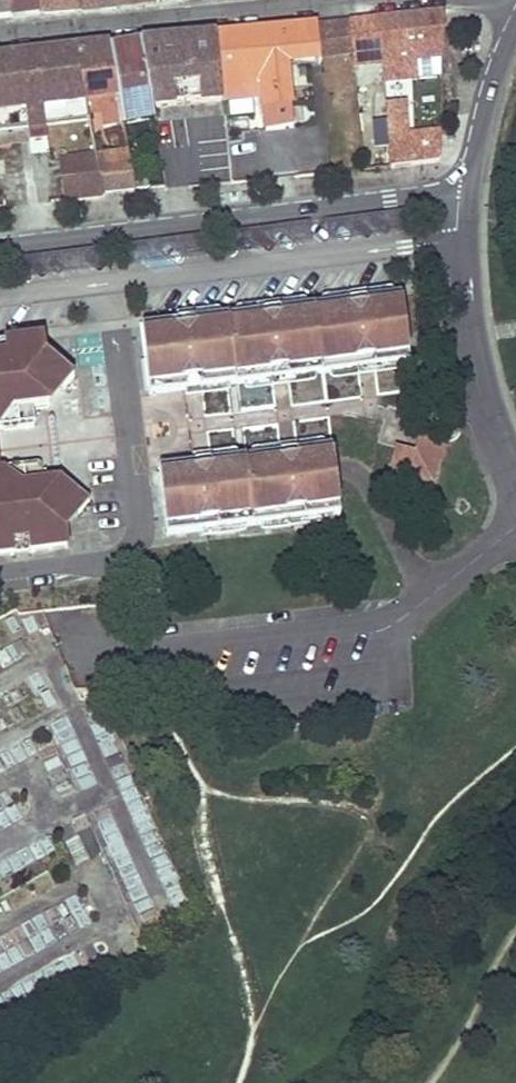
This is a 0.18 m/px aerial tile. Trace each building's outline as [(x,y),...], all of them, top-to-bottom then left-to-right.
[(11,17),(9,0),(0,0),(0,18),(11,17)] [(11,17),(42,13),(41,0),(9,0),(11,17)] [(42,13),(100,9),(99,0),(41,0),(42,13)] [(100,9),(118,7),(117,0),(99,0),(100,9)] [(445,14),(377,20),(381,64),(383,83),(394,82),(393,63),(417,60),(444,58),(445,14)] [(350,23),(353,53),(356,79),(364,78),(363,66),(381,64),(377,20),(350,23)] [(317,26),(320,56),(353,53),(350,23),(317,26)] [(262,99),(266,130),(292,128),(285,62),(320,59),(320,56),(317,26),(216,35),(222,102),(262,99)] [(142,45),(152,108),(222,102),(216,35),(141,42),(142,45)] [(75,49),(88,116),(105,113),(107,124),(123,121),(112,54),(111,50),(110,44),(75,48),(75,49)] [(123,121),(124,125),(154,119),(152,108),(142,45),(118,49),(118,53),(112,54),(123,121)] [(75,49),(35,52),(36,61),(29,61),(29,53),(23,53),(23,62),(17,63),(16,54),(0,56),(0,131),(28,128),(30,142),(47,140),(45,126),(89,121),(88,116),(75,49)] [(393,63),(394,82),(419,79),(417,60),(393,63)] [(386,112),(391,168),(435,163),(439,161),(441,156),(441,135),(410,137),(408,110),(386,112)] [(96,157),(100,175),(104,193),(135,190),(128,153),(96,157)] [(63,160),(65,179),(100,175),(96,157),(63,160)] [(132,172),(135,190),(148,188),(145,170),(132,172)] [(63,179),(66,201),(102,196),(104,197),(100,175),(65,179),(63,179)] [(150,393),(409,363),(402,296),(142,327),(150,393)] [(0,344),(0,431),(35,427),(33,410),(50,408),(43,355),(41,339),(0,344)] [(50,408),(73,378),(43,355),(50,408)] [(415,453),(396,448),(389,474),(434,486),(446,441),(419,434),(415,453)] [(335,468),(333,447),(159,468),(167,535),(340,515),(335,468)] [(67,550),(65,533),(58,480),(42,482),(40,465),(1,470),(0,470),(0,558),(67,550)] [(58,480),(65,533),(88,503),(58,480)]
